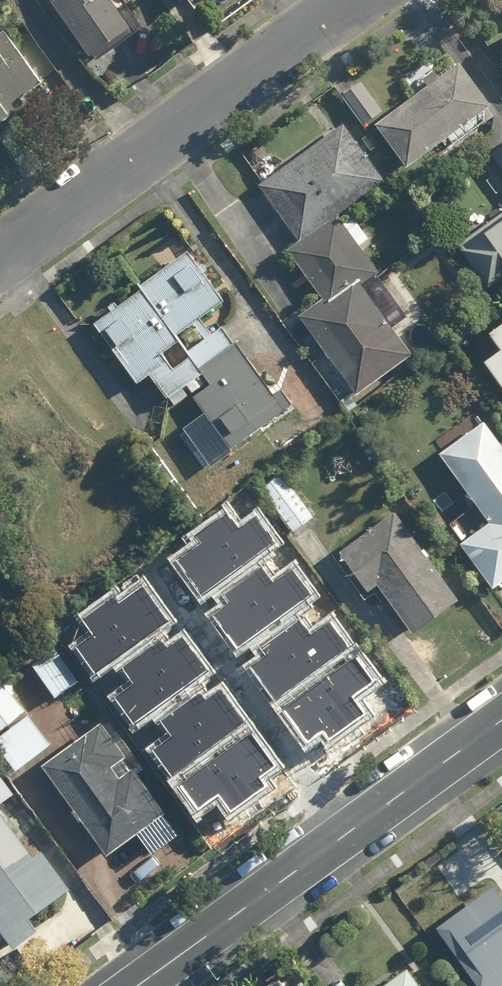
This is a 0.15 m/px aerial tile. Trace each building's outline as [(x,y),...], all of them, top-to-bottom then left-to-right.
[(90,57),(133,25),(114,0),(47,0),(90,57)] [(0,4),(0,128),(10,120),(9,117),(28,103),(25,99),(45,84),(7,34),(23,20),(11,4),(0,4)] [(378,124),(409,167),(493,106),(462,63),(442,78),(436,70),(424,79),(430,86),(378,124)] [(365,125),(384,111),(363,82),(344,96),(365,125)] [(261,185),(301,241),(386,181),(346,125),(261,185)] [(493,154),(501,166),(501,148),(493,154)] [(301,315),(342,373),(399,333),(395,328),(410,317),(379,273),(380,273),(340,215),(290,249),(325,299),(301,315)] [(490,288),(501,279),(501,215),(460,245),(490,288)] [(195,397),(234,449),(295,404),(284,389),(276,395),(238,344),(240,342),(239,340),(236,342),(224,327),(215,334),(203,318),(226,300),(206,273),(210,270),(204,263),(201,266),(190,251),(141,287),(143,290),(120,306),(117,302),(110,307),(113,312),(96,324),(139,383),(151,374),(170,399),(188,386),(193,393),(207,383),(202,377),(207,373),(210,376),(207,378),(211,384),(195,397)] [(492,333),(501,348),(501,326),(492,333)] [(501,382),(501,351),(487,361),(501,382)] [(501,584),(501,443),(487,422),(442,454),(492,522),(462,543),(496,589),(501,584)] [(294,533),(317,516),(284,473),(262,490),(294,533)] [(415,633),(461,600),(397,512),(341,553),(370,592),(380,585),(415,633)] [(203,593),(274,541),(255,516),(236,530),(225,516),(185,545),(188,549),(177,557),(203,593)] [(238,647),(309,595),(290,569),(271,584),(260,569),(220,599),(223,603),(211,611),(238,647)] [(74,648),(93,674),(164,622),(138,586),(126,594),(124,591),(83,620),(94,634),(74,648)] [(275,699),(347,647),(328,621),(308,636),(298,621),(258,651),(260,655),(249,663),(275,699)] [(115,697),(134,723),(205,671),(179,635),(167,644),(164,640),(124,669),(135,683),(115,697)] [(37,662),(60,696),(83,680),(60,647),(37,662)] [(378,679),(359,654),(288,706),(314,742),(326,733),(329,737),(369,708),(358,694),(378,679)] [(27,711),(0,678),(0,734),(27,711)] [(154,749),(173,774),(244,722),(217,686),(206,695),(203,691),(163,720),(173,734),(154,749)] [(18,771),(53,744),(30,715),(0,738),(0,748),(18,771)] [(45,766),(110,856),(139,834),(154,855),(180,836),(165,816),(168,813),(136,769),(122,779),(114,767),(128,757),(103,724),(45,766)] [(246,736),(175,788),(194,814),(214,799),(224,813),(264,784),(262,780),(273,772),(246,736)] [(16,794),(0,773),(0,805),(16,794)] [(16,950),(41,931),(32,919),(72,889),(44,851),(36,857),(0,809),(0,942),(1,943),(7,938),(16,950)] [(482,985),(501,985),(501,894),(496,885),(438,926),(482,985)] [(408,967),(382,985),(422,985),(408,967)]
